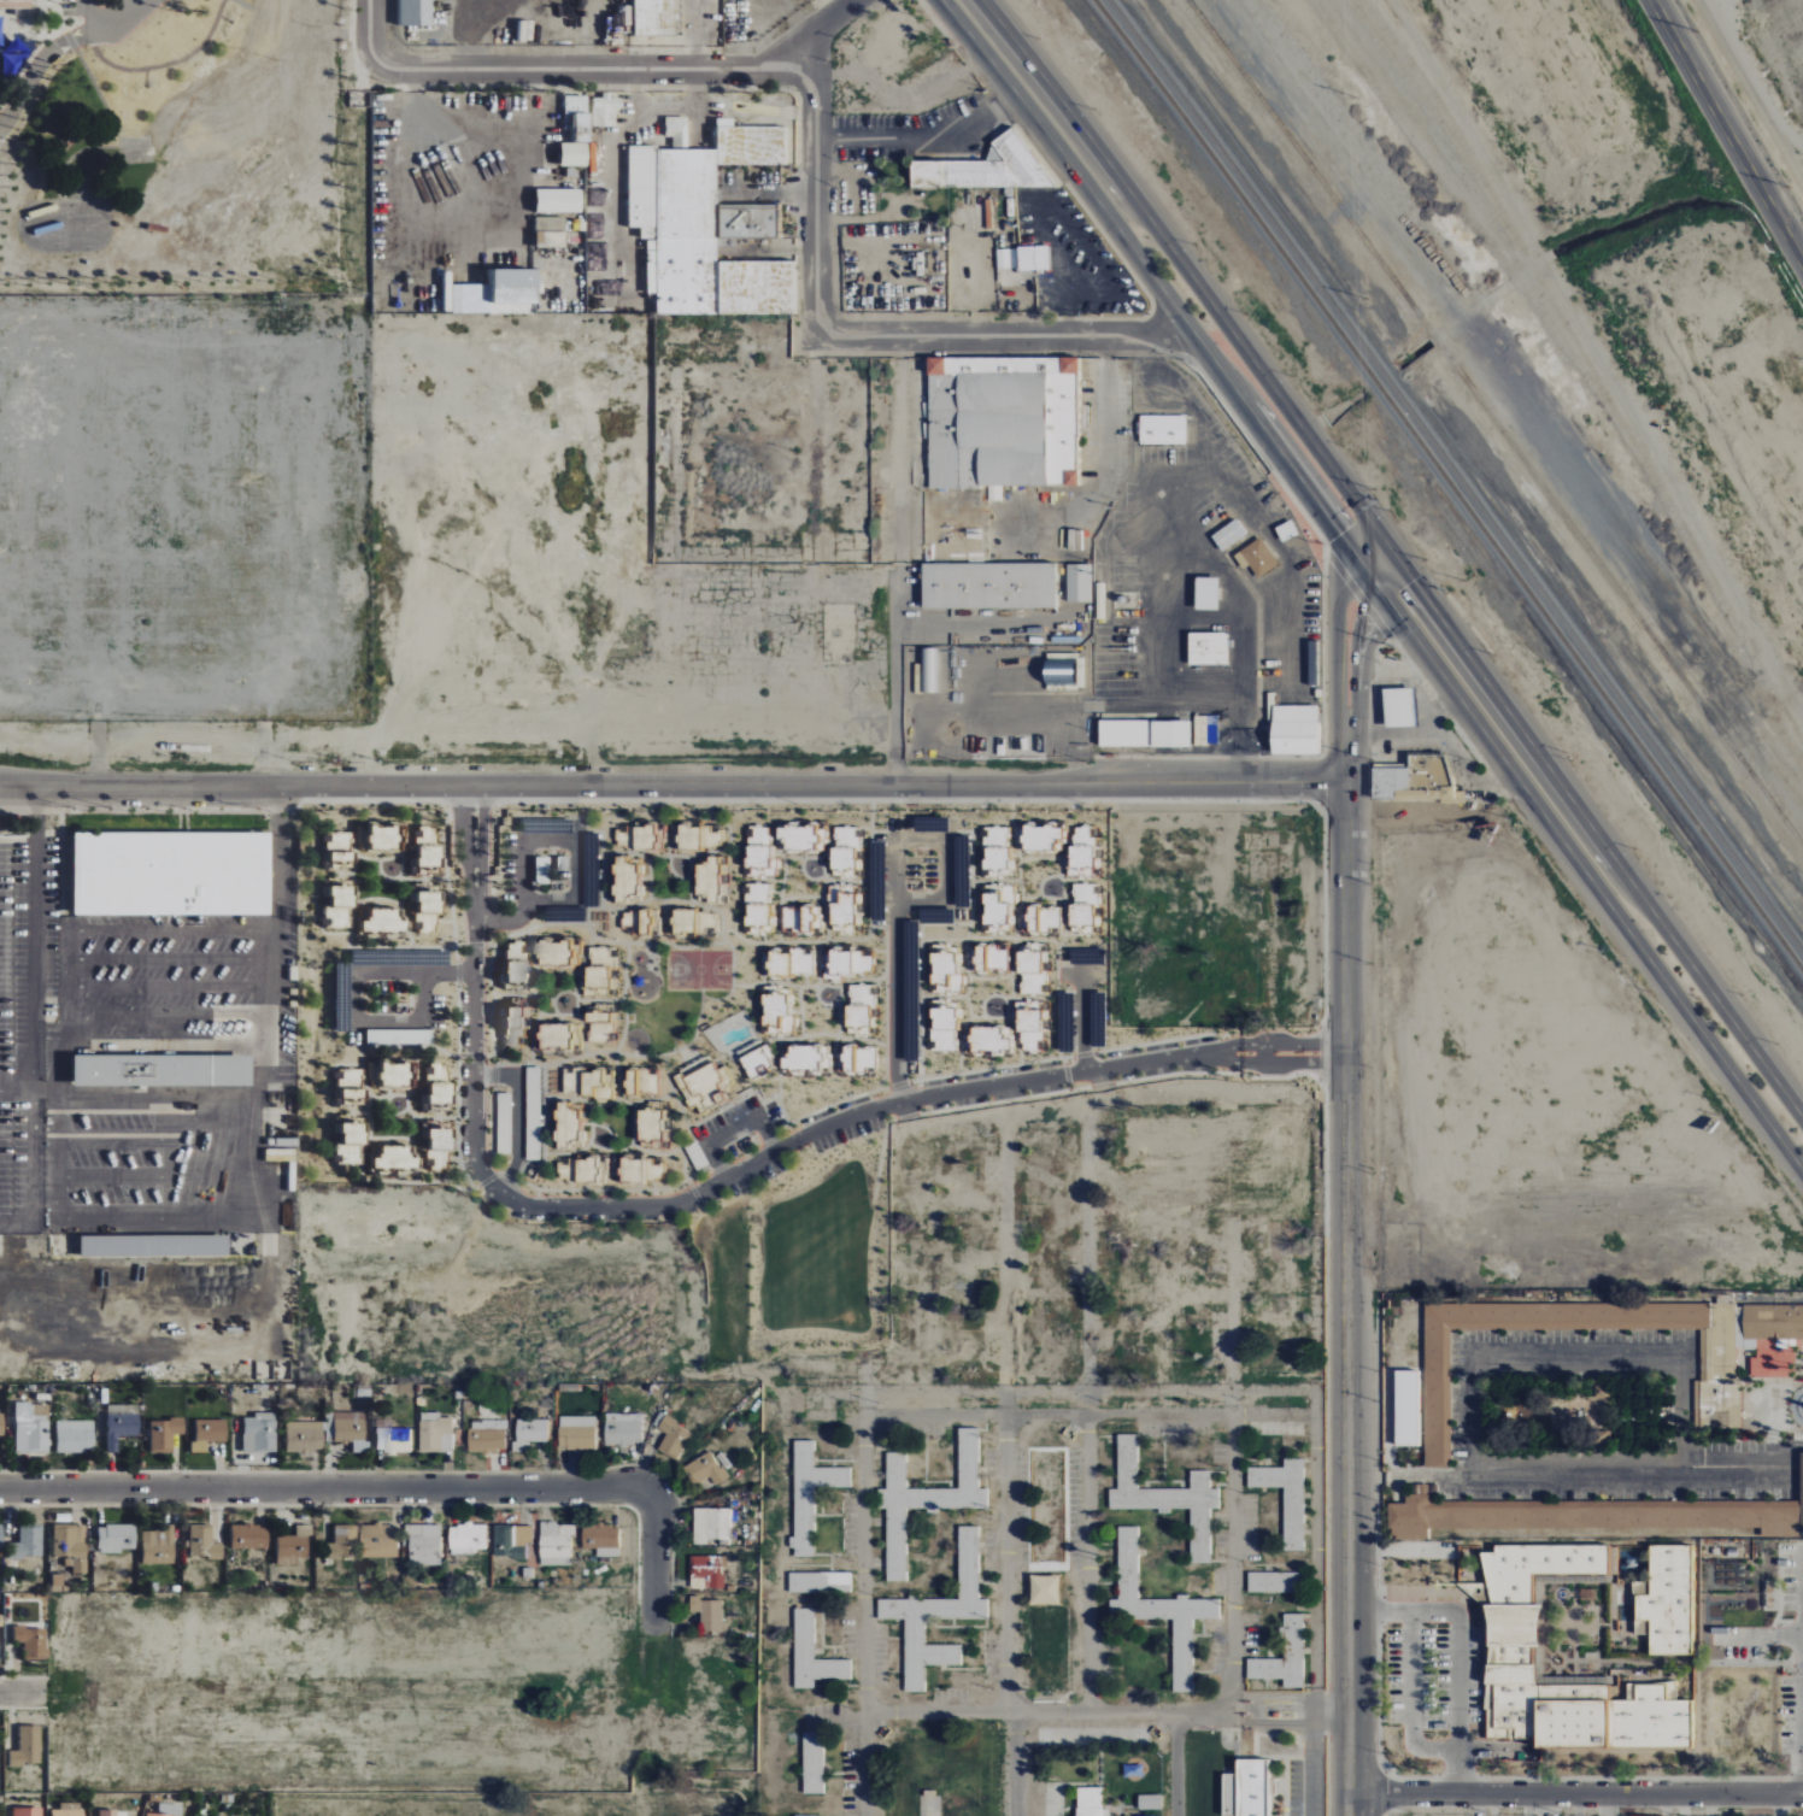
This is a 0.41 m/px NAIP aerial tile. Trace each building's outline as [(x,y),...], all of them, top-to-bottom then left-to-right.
[(427,0),(394,0),(393,26),(426,27),(427,0)] [(626,6),(618,6),(618,26),(626,25),(626,36),(675,35),(674,0),(626,0),(626,6)] [(590,127),(612,127),(613,109),(618,109),(618,97),(591,96),(590,127)] [(584,114),(566,114),(567,143),(585,143),(584,114)] [(651,315),(793,315),(792,261),(710,261),(709,239),(776,239),(776,205),(712,205),(712,165),(787,165),(787,127),(729,127),(729,118),(710,118),(710,150),(685,150),(685,117),(661,118),(661,138),(670,137),(670,148),(624,148),(624,228),(636,228),(636,239),(642,239),(642,294),(651,294),(651,315)] [(988,162),(909,162),(909,189),(1044,188),(1049,185),(1013,128),(988,144),(988,162)] [(586,171),(594,171),(593,143),(585,143),(586,171)] [(581,144),(554,144),(554,166),(581,167),(581,144)] [(576,190),(530,189),(530,212),(576,213),(576,190)] [(531,248),(561,248),(561,218),(531,217),(531,248)] [(1016,248),(1017,272),(1049,271),(1048,246),(1016,248)] [(997,270),(1010,270),(1009,250),(996,250),(997,270)] [(446,313),(484,314),(485,293),(526,294),(526,270),(481,270),(481,285),(446,285),(446,313)] [(1077,487),(1077,359),(927,359),(927,449),(955,449),(976,449),(976,487),(1077,487)] [(1139,416),(1139,445),(1186,446),(1186,417),(1139,416)] [(1082,531),(1066,531),(1067,551),(1082,551),(1082,531)] [(1242,570),(1249,566),(1257,579),(1277,566),(1260,538),(1233,556),(1242,570)] [(1054,564),(920,565),(921,610),(1054,609),(1054,564)] [(1193,611),(1217,612),(1218,579),(1194,579),(1193,611)] [(1187,666),(1227,666),(1226,634),(1187,635),(1187,666)] [(1043,659),(1042,685),(1075,686),(1076,657),(1055,656),(1055,660),(1043,659)] [(1414,728),(1413,690),(1382,690),(1382,729),(1414,728)] [(1317,707),(1270,707),(1271,756),(1318,755),(1317,707)] [(1217,717),(1193,717),(1193,747),(1217,747),(1217,717)] [(1190,748),(1189,722),(1098,723),(1098,749),(1190,748)] [(1371,803),(1453,802),(1453,794),(1447,794),(1447,756),(1406,756),(1406,766),(1371,766),(1371,803)] [(358,824),(359,849),(398,848),(397,824),(358,824)] [(699,849),(699,825),(677,824),(676,848),(699,849)] [(624,825),(624,830),(615,830),(615,848),(660,849),(661,837),(656,837),(657,825),(624,825)] [(408,865),(430,867),(433,827),(416,826),(415,837),(410,836),(408,865)] [(721,846),(721,830),(701,830),(702,846),(721,846)] [(345,852),(345,832),(321,832),(320,865),(347,866),(347,852),(345,852)] [(74,915),(271,916),(272,834),(75,833),(74,915)] [(586,888),(599,888),(598,833),(585,833),(586,888)] [(695,864),(694,894),(707,895),(707,902),(717,903),(718,874),(727,875),(727,864),(721,864),(721,857),(705,856),(704,864),(695,864)] [(546,857),(532,857),(532,884),(546,885),(546,857)] [(612,901),(641,902),(641,857),(613,857),(612,901)] [(345,885),(322,884),(321,927),(345,927),(345,885)] [(432,890),(408,891),(409,922),(416,922),(416,933),(433,933),(432,890)] [(399,931),(400,909),(359,908),(359,918),(353,918),(352,930),(399,931)] [(716,929),(716,911),(670,910),(670,933),(705,934),(705,928),(716,929)] [(499,982),(530,983),(530,973),(522,972),(523,952),(517,952),(517,942),(500,941),(499,982)] [(539,964),(568,964),(568,941),(531,941),(531,955),(539,955),(539,964)] [(610,948),(590,947),(589,966),(584,966),(583,996),(590,996),(590,986),(606,987),(606,975),(614,976),(615,956),(610,956),(610,948)] [(346,963),(332,964),(332,1031),(347,1030),(346,963)] [(503,1047),(517,1047),(517,1037),(523,1037),(522,1017),(529,1017),(528,1006),(496,1007),(497,1029),(502,1029),(503,1047)] [(576,1023),(537,1024),(537,1049),(577,1048),(576,1023)] [(253,1087),(253,1057),(75,1055),(75,1086),(253,1087)] [(400,1062),(370,1062),(370,1085),(400,1086),(400,1062)] [(421,1104),(435,1103),(435,1109),(444,1109),(442,1063),(428,1064),(428,1074),(420,1074),(421,1104)] [(331,1099),(339,1099),(339,1104),(357,1105),(358,1069),(338,1069),(338,1079),(332,1079),(331,1099)] [(623,1071),(624,1095),(657,1094),(656,1070),(623,1071)] [(554,1147),(581,1148),(581,1124),(581,1103),(555,1102),(554,1147)] [(333,1163),(357,1164),(358,1123),(334,1122),(333,1163)] [(420,1127),(421,1159),(427,1159),(427,1169),(443,1169),(442,1127),(420,1127)] [(497,1154),(511,1154),(511,1132),(497,1132),(497,1154)] [(708,1166),(698,1142),(685,1147),(695,1171),(708,1166)] [(414,1146),(371,1145),(370,1156),(364,1156),(364,1168),(413,1169),(414,1146)] [(662,1163),(653,1163),(653,1158),(620,1157),(619,1180),(661,1181),(662,1163)] [(557,1158),(557,1181),(603,1181),(604,1159),(557,1158)] [(81,1237),(81,1258),(223,1257),(222,1235),(81,1237)] [(1424,1304),(1425,1468),(1451,1468),(1450,1330),(1699,1329),(1699,1383),(1699,1427),(1741,1427),(1741,1382),(1734,1382),(1734,1295),(1717,1295),(1717,1303),(1424,1304)] [(1742,1305),(1742,1339),(1756,1339),(1756,1357),(1750,1357),(1750,1377),(1789,1377),(1789,1363),(1795,1363),(1795,1346),(1802,1346),(1802,1305),(1742,1305)] [(1395,1445),(1420,1446),(1420,1442),(1418,1442),(1419,1371),(1396,1371),(1395,1445)] [(16,1413),(17,1454),(49,1453),(48,1405),(29,1405),(29,1413),(16,1413)] [(139,1405),(107,1405),(108,1453),(119,1453),(119,1437),(140,1436),(139,1405)] [(362,1413),(329,1412),(329,1441),(349,1442),(349,1450),(361,1451),(362,1413)] [(419,1452),(452,1452),(452,1418),(439,1418),(439,1413),(419,1413),(419,1452)] [(642,1414),(605,1413),(605,1444),(641,1445),(642,1414)] [(241,1452),(273,1451),(272,1414),(240,1415),(241,1452)] [(657,1450),(676,1461),(686,1442),(687,1443),(694,1430),(665,1414),(657,1429),(665,1434),(657,1450)] [(596,1450),(596,1417),(559,1417),(559,1450),(596,1450)] [(223,1420),(192,1419),(192,1442),(187,1442),(187,1452),(204,1452),(204,1441),(223,1442),(223,1420)] [(549,1441),(548,1419),(516,1420),(516,1442),(512,1442),(512,1452),(528,1452),(528,1442),(549,1441)] [(151,1420),(151,1453),(170,1452),(170,1434),(180,1434),(180,1420),(151,1420)] [(505,1452),(505,1420),(468,1421),(469,1453),(505,1452)] [(95,1422),(57,1421),(56,1453),(94,1454),(95,1422)] [(319,1421),(281,1422),(282,1452),(320,1451),(319,1421)] [(372,1452),(411,1452),(411,1429),(373,1428),(372,1452)] [(958,1489),(907,1489),(907,1453),(886,1453),(886,1489),(878,1489),(878,1509),(886,1509),(886,1582),(907,1582),(907,1510),(988,1509),(988,1488),(978,1488),(978,1428),(958,1428),(958,1489)] [(1137,1489),(1138,1435),(1117,1435),(1117,1489),(1109,1489),(1109,1509),(1158,1509),(1158,1514),(1170,1514),(1170,1508),(1190,1509),(1189,1563),(1210,1563),(1210,1509),(1219,1509),(1219,1489),(1209,1489),(1209,1471),(1189,1471),(1189,1490),(1137,1489)] [(814,1557),(814,1488),(850,1488),(850,1468),(813,1468),(813,1441),(794,1441),(794,1538),(792,1538),(792,1557),(814,1557)] [(726,1479),(712,1451),(683,1465),(693,1485),(710,1477),(714,1485),(726,1479)] [(1304,1459),(1284,1459),(1284,1468),(1247,1468),(1247,1488),(1283,1488),(1283,1551),(1304,1551),(1304,1459)] [(694,1544),(711,1544),(711,1540),(730,1540),(729,1508),(693,1509),(694,1544)] [(571,1565),(572,1523),(540,1523),(539,1565),(571,1565)] [(43,1525),(20,1526),(21,1543),(10,1543),(10,1559),(44,1558),(43,1525)] [(54,1558),(66,1558),(66,1571),(87,1572),(88,1526),(55,1525),(54,1558)] [(131,1550),(131,1525),(99,1526),(100,1551),(131,1550)] [(138,1531),(138,1564),(170,1563),(170,1525),(154,1525),(154,1531),(138,1531)] [(218,1558),(218,1543),(209,1543),(208,1525),(187,1525),(188,1559),(218,1558)] [(227,1549),(264,1550),(265,1526),(227,1525),(227,1549)] [(292,1536),(273,1535),(272,1564),(302,1565),(302,1535),(310,1536),(310,1525),(292,1525),(292,1536)] [(353,1525),(331,1525),(331,1543),(320,1543),(320,1558),(353,1558),(353,1525)] [(360,1525),(360,1558),(397,1558),(397,1525),(360,1525)] [(408,1566),(441,1565),(440,1525),(407,1525),(408,1566)] [(486,1525),(450,1525),(450,1553),(487,1553),(486,1525)] [(494,1558),(526,1558),(526,1543),(532,1543),(532,1525),(494,1526),(494,1558)] [(596,1557),(619,1557),(619,1526),(581,1526),(582,1549),(596,1549),(596,1557)] [(958,1600),(920,1599),(920,1595),(908,1595),(908,1600),(878,1599),(878,1619),(905,1620),(904,1692),(924,1693),(925,1664),(961,1665),(962,1646),(924,1645),(925,1619),(987,1619),(988,1600),(977,1599),(978,1527),(959,1527),(958,1600)] [(1172,1620),(1172,1693),(1191,1693),(1191,1619),(1219,1619),(1219,1599),(1188,1599),(1188,1595),(1176,1595),(1176,1599),(1138,1599),(1138,1527),(1118,1527),(1118,1600),(1110,1600),(1110,1620),(1172,1620)] [(1533,1608),(1533,1573),(1613,1573),(1613,1546),(1502,1546),(1502,1551),(1486,1551),(1486,1576),(1494,1576),(1494,1582),(1494,1598),(1494,1608),(1533,1608)] [(1651,1655),(1651,1642),(1637,1642),(1637,1583),(1651,1583),(1651,1546),(1693,1546),(1693,1655),(1651,1655)] [(1635,1567),(1635,1552),(1620,1552),(1620,1567),(1635,1567)] [(722,1556),(690,1556),(690,1589),(722,1589),(722,1556)] [(788,1593),(850,1593),(850,1572),(788,1573),(788,1593)] [(1247,1593),(1301,1593),(1300,1572),(1247,1573),(1247,1593)] [(1059,1577),(1030,1576),(1029,1604),(1058,1605),(1059,1577)] [(1458,1582),(1494,1582),(1494,1598),(1494,1608),(1486,1608),(1486,1610),(1458,1582)] [(722,1601),(700,1600),(700,1596),(690,1596),(690,1613),(700,1613),(699,1632),(722,1632),(722,1601)] [(1486,1669),(1533,1669),(1533,1648),(1538,1648),(1538,1608),(1533,1608),(1494,1608),(1486,1608),(1486,1610),(1486,1669)] [(814,1609),(794,1609),(794,1689),(814,1689),(814,1679),(850,1680),(850,1660),(813,1660),(814,1609)] [(14,1643),(25,1644),(25,1660),(46,1660),(47,1629),(14,1628),(14,1643)] [(1533,1736),(1533,1700),(1533,1686),(1533,1669),(1486,1669),(1486,1736),(1533,1736)] [(1679,1700),(1632,1700),(1632,1686),(1670,1686),(1670,1682),(1679,1682),(1679,1700)] [(1533,1686),(1533,1700),(1613,1700),(1613,1686),(1533,1686)] [(1679,1700),(1632,1700),(1613,1700),(1533,1700),(1533,1736),(1538,1736),(1538,1746),(1693,1746),(1693,1700),(1679,1700)] [(42,1765),(41,1725),(20,1726),(20,1750),(10,1751),(10,1765),(42,1765)] [(823,1794),(822,1732),(802,1732),(803,1794),(823,1794)] [(1269,1780),(1267,1780),(1267,1760),(1235,1760),(1235,1774),(1221,1775),(1221,1815),(1269,1815),(1269,1780)] [(1077,1815),(1109,1815),(1109,1810),(1101,1810),(1101,1788),(1077,1788),(1077,1815)] [(156,1803),(155,1813),(143,1813),(143,1815),(177,1815),(178,1805),(156,1803)] [(14,1815),(43,1815),(43,1808),(14,1807),(14,1815)]
